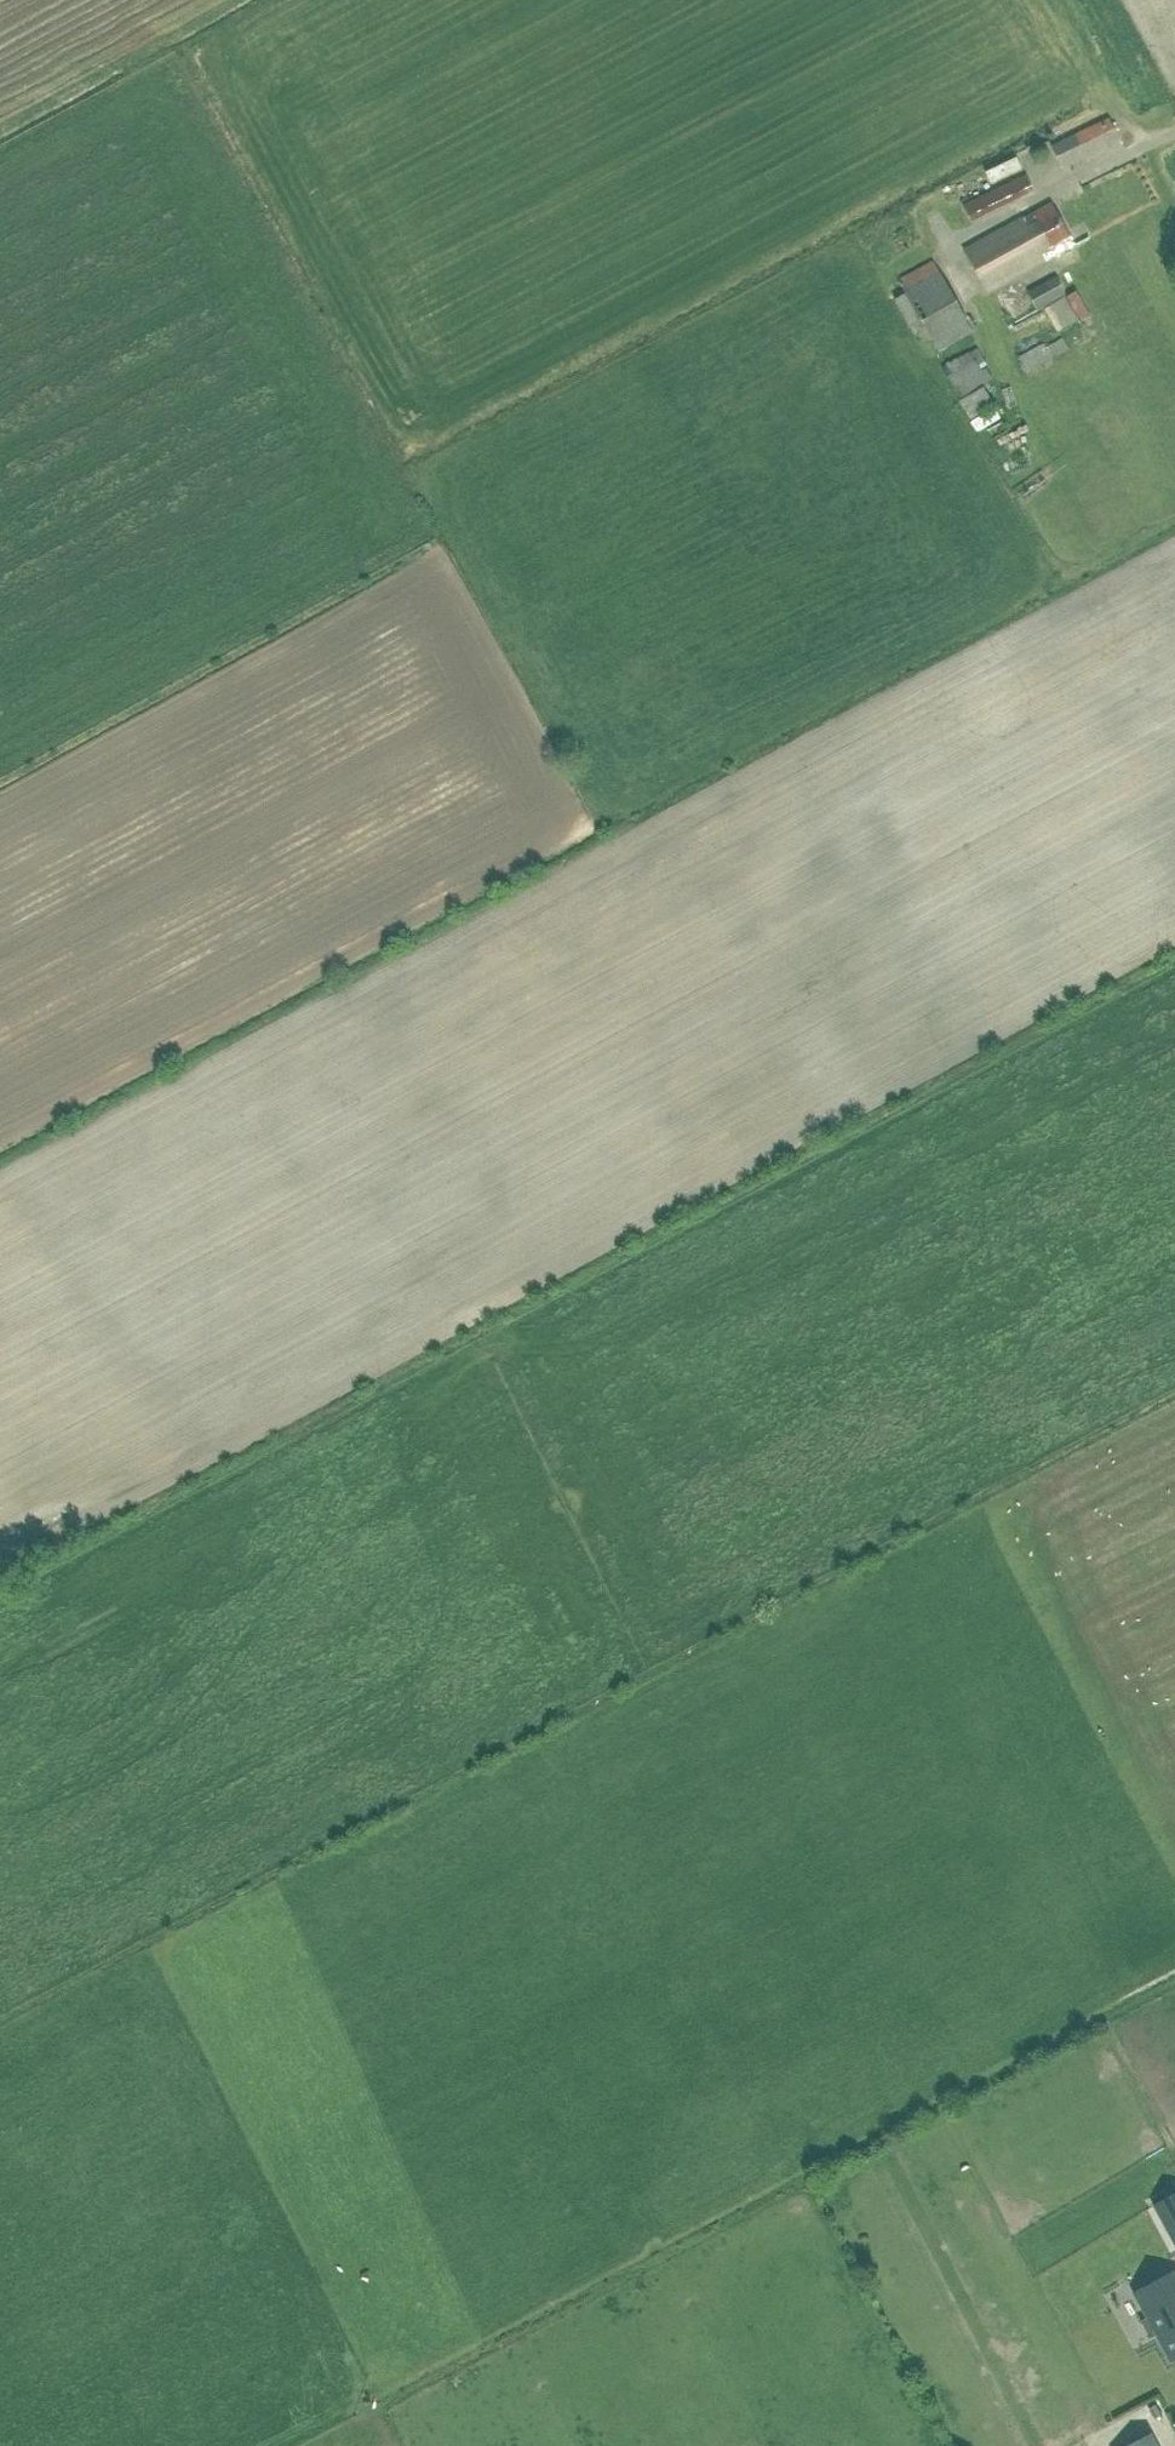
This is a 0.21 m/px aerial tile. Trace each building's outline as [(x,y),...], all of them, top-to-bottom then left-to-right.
[(1050,147),(1062,171),(1121,142),(1109,119),(1050,147)] [(996,178),(1025,164),(1020,154),(991,168),(996,178)] [(970,223),(1034,192),(1026,175),(962,207),(970,223)] [(1045,263),(1074,247),(1052,206),(964,253),(985,291),(1043,260),(1045,263)] [(897,281),(905,294),(894,301),(913,335),(924,328),(938,353),(974,333),(933,261),(897,281)] [(1066,296),(1056,277),(1027,293),(1036,312),(1066,296)] [(975,413),(982,431),(1006,422),(990,380),(995,378),(986,353),(954,365),(972,414),(975,413)] [(1155,2205),(1171,2235),(1174,2242),(1174,2194),(1155,2205)] [(1136,2294),(1148,2318),(1149,2319),(1156,2332),(1157,2333),(1170,2358),(1174,2355),(1174,2272),(1156,2282),(1157,2283),(1136,2294)] [(1126,2445),(1157,2445),(1150,2433),(1126,2445)]
